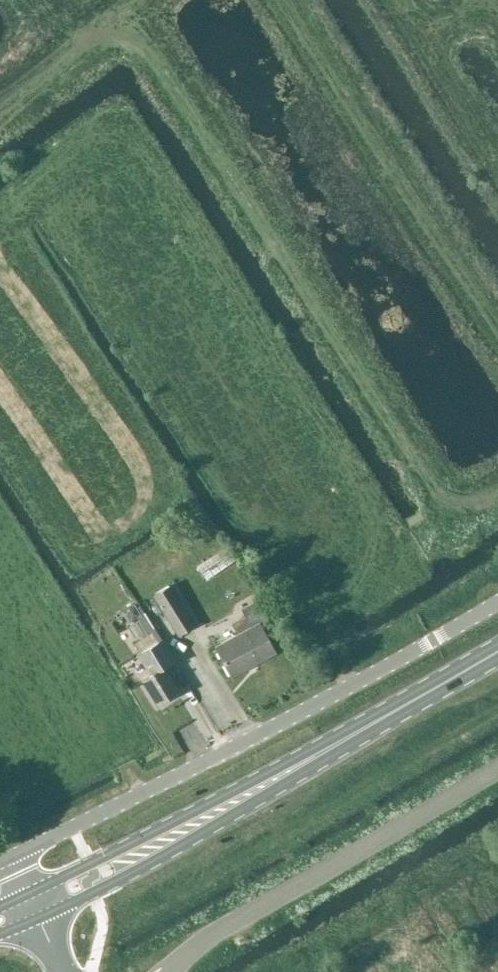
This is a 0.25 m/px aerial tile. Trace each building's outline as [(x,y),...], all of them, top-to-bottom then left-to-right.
[(198,566),(207,580),(236,560),(227,547),(198,566)] [(154,596),(179,636),(197,625),(171,585),(154,596)] [(233,624),(239,634),(215,647),(232,677),(276,653),(260,624),(270,619),(259,600),(242,609),(246,617),(233,624)] [(175,661),(162,641),(159,643),(152,632),(134,643),(154,675),(142,681),(157,706),(179,692),(165,668),(175,661)]
